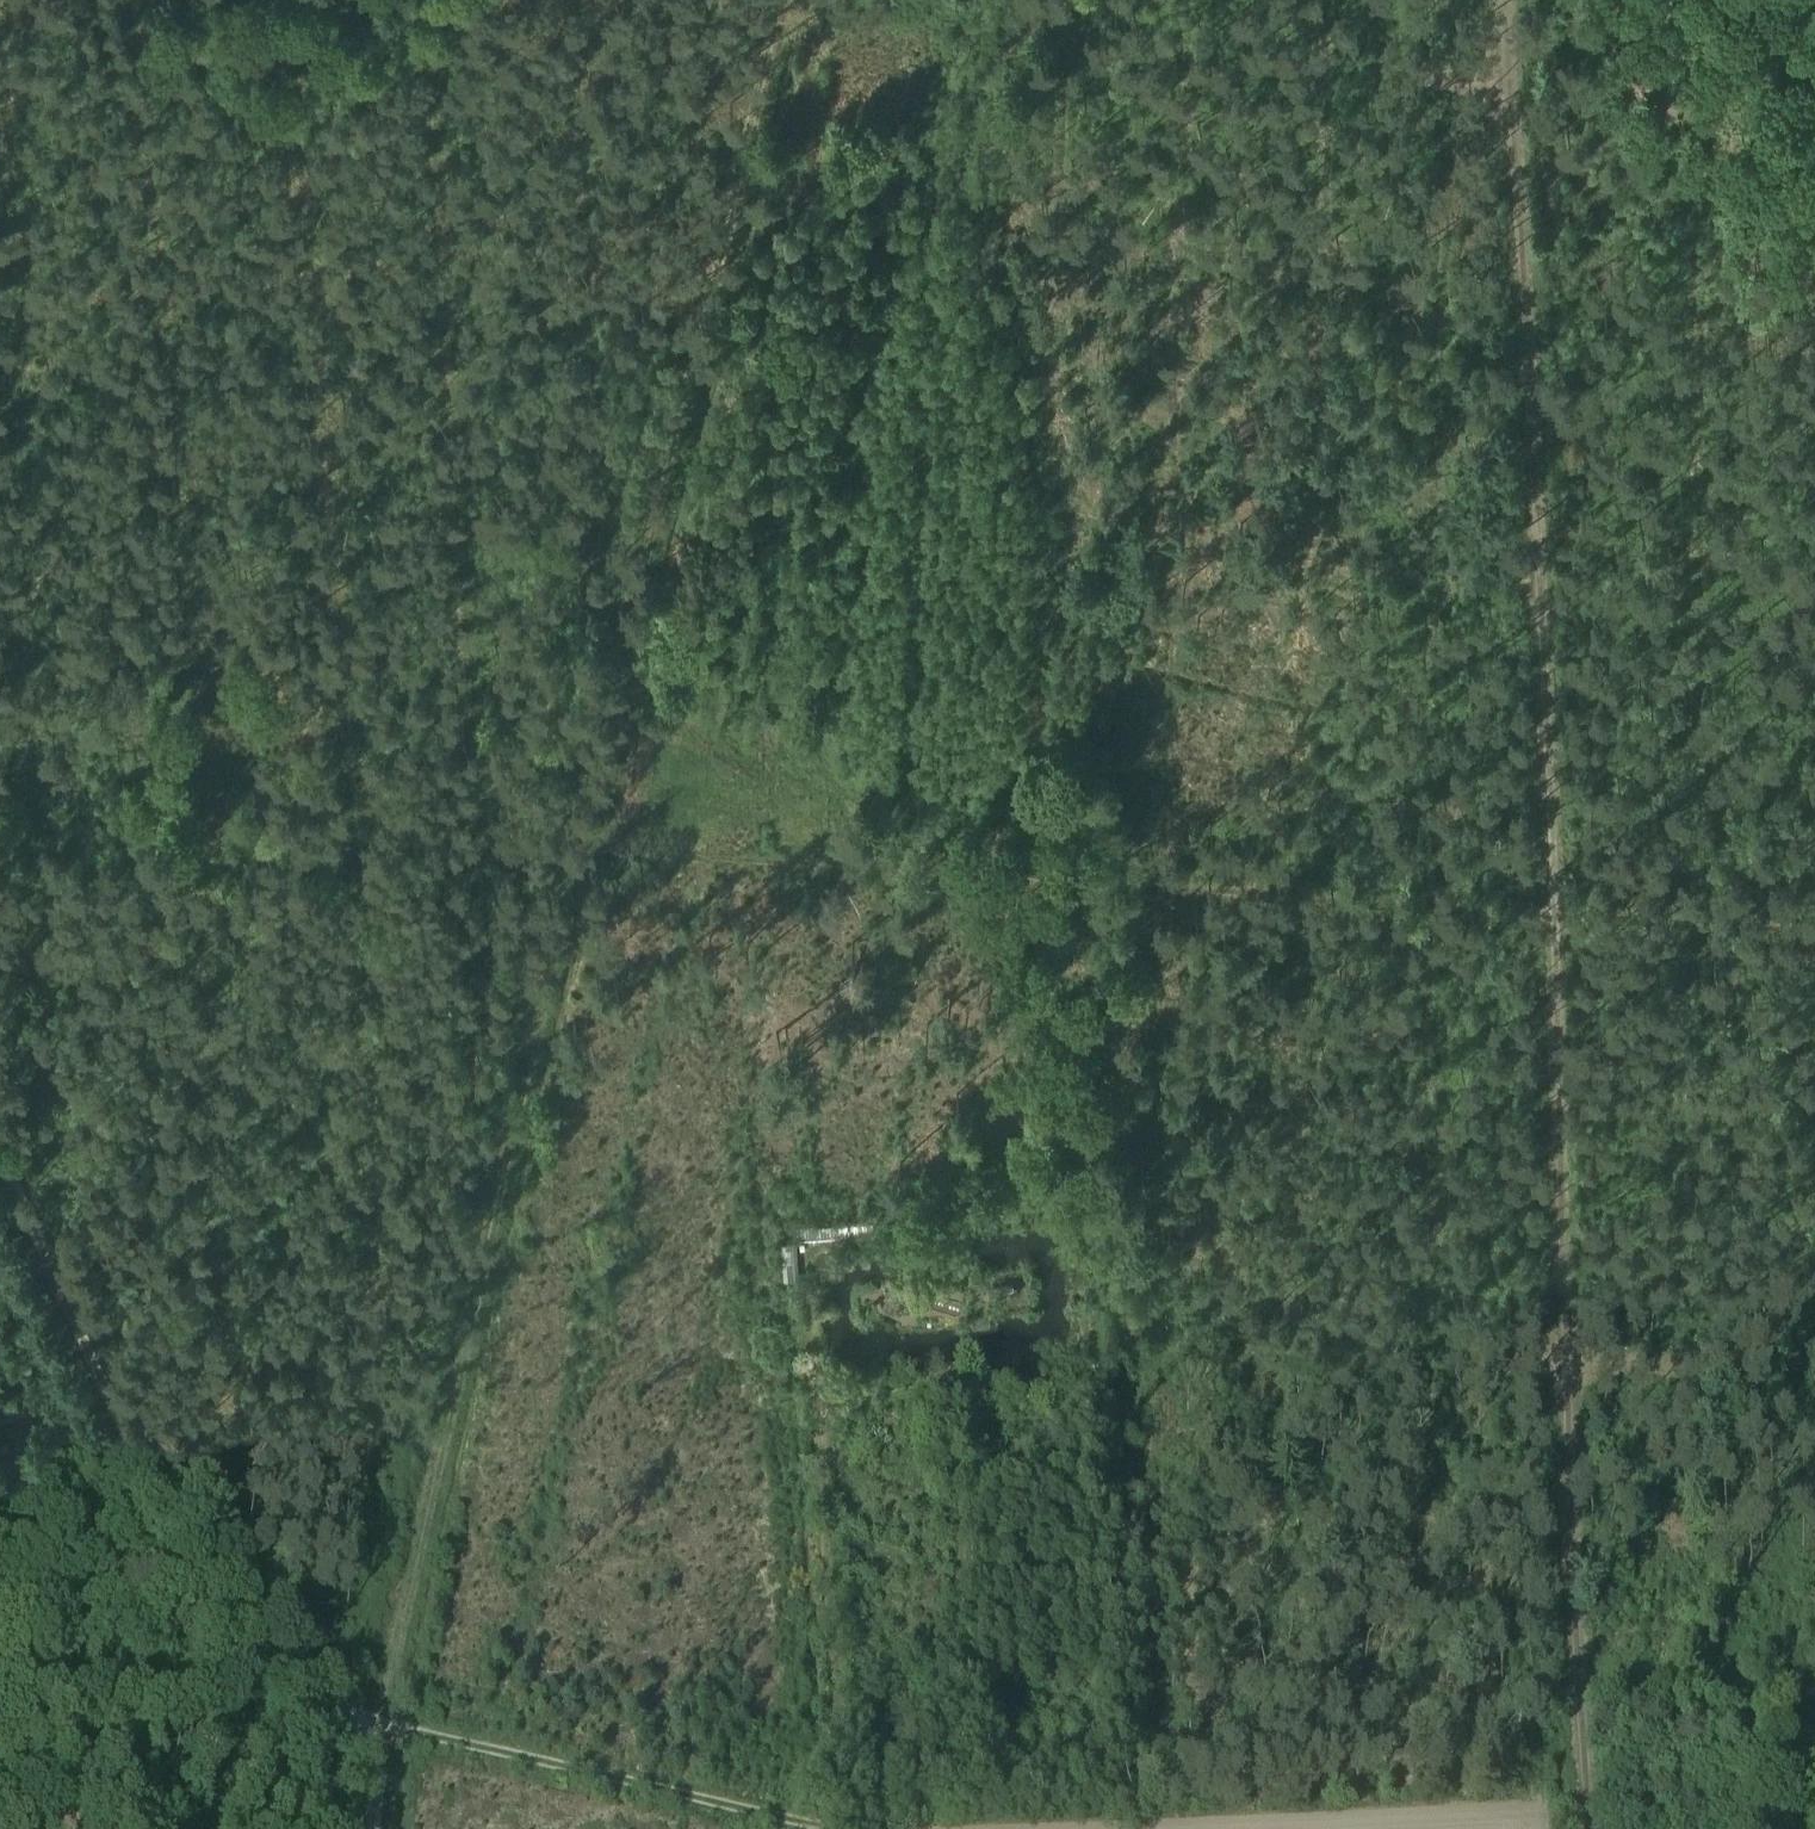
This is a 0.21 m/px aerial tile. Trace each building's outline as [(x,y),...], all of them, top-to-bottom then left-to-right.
[(847,1234),(847,1223),(805,1223),(805,1234),(847,1234)] [(789,1241),(791,1267),(805,1266),(803,1240),(789,1241)]
